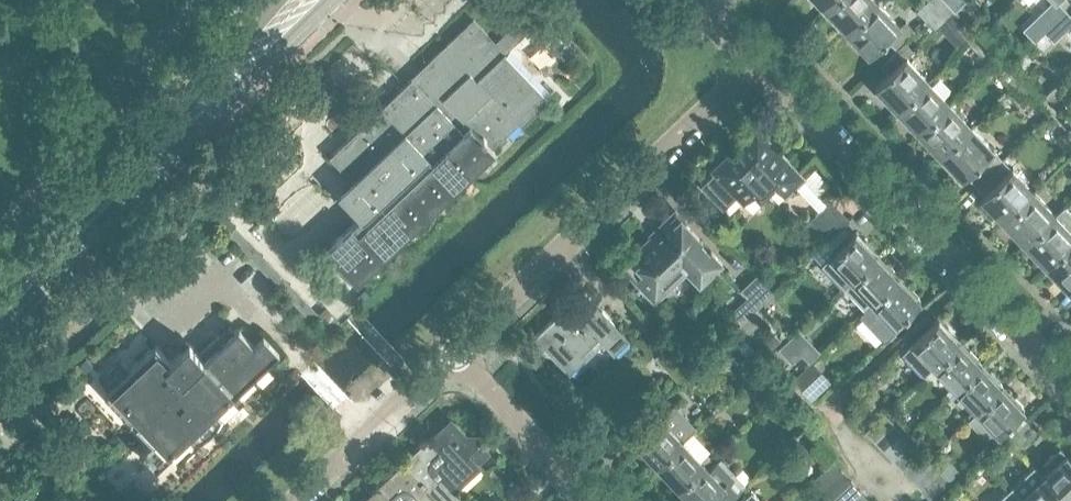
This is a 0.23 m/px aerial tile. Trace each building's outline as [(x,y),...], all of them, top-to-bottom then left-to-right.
[(826,9),(835,0),(817,0),(826,9)] [(826,9),(847,31),(879,1),(878,0),(835,0),(826,9)] [(945,1),(944,0),(928,0),(917,10),(926,19),(945,1)] [(966,14),(978,1),(977,0),(965,0),(958,7),(966,14)] [(1067,10),(1057,0),(1052,0),(1022,28),(1035,41),(1044,31),(1067,10)] [(879,1),(847,31),(869,54),(886,38),(896,49),(915,30),(906,21),(902,25),(879,1)] [(945,1),(926,19),(934,28),(953,10),(945,1)] [(1044,31),(1053,40),(1070,23),(1070,15),(1067,10),(1044,31)] [(326,246),(327,248),(356,278),(548,97),(504,51),(495,59),(486,50),(495,42),(473,19),(418,71),(418,70),(411,76),(412,77),(329,156),(360,188),(366,182),(379,196),(326,246)] [(519,38),(527,31),(517,20),(509,28),(519,38)] [(968,41),(977,34),(964,20),(955,28),(968,41)] [(977,34),(968,41),(982,55),(990,48),(977,34)] [(896,109),(928,79),(905,56),(874,86),(896,109)] [(1012,87),(1020,80),(1007,66),(999,73),(1012,87)] [(928,79),(896,109),(919,133),(950,103),(928,79)] [(1020,80),(1012,87),(1025,102),(1034,95),(1020,80)] [(1056,83),(1043,96),(1051,104),(1064,92),(1056,83)] [(972,125),(950,103),(919,133),(940,155),(972,125)] [(715,171),(701,184),(723,208),(737,195),(743,202),(753,192),(760,199),(775,185),(785,195),(797,184),(820,209),(810,218),(828,238),(846,223),(827,203),(804,178),(786,159),(787,157),(757,125),(743,139),(736,145),(739,149),(715,171)] [(994,148),(972,125),(940,155),(962,178),(965,175),(974,184),(1002,158),(993,148),(994,148)] [(1061,138),(1070,149),(1070,133),(1069,131),(1068,131),(1061,138)] [(1011,168),(1002,158),(974,184),(984,194),(981,197),(1003,220),(1034,190),(1012,167),(1011,168)] [(1056,213),(1034,190),(1003,220),(1025,243),(1056,213)] [(1056,213),(1025,243),(1046,266),(1070,242),(1070,214),(1064,206),(1056,213)] [(722,262),(675,211),(664,220),(667,224),(624,264),(656,299),(678,278),(679,270),(686,270),(699,284),(722,262)] [(843,287),(876,255),(855,232),(821,264),(843,287)] [(1046,266),(1068,289),(1070,286),(1070,242),(1046,266)] [(897,277),(876,255),(843,287),(864,309),(872,302),(871,301),(897,277)] [(754,308),(775,289),(759,272),(741,289),(747,296),(731,311),(741,322),(754,308)] [(918,300),(897,277),(871,301),(872,302),(893,324),(918,300)] [(535,335),(539,339),(538,343),(539,346),(542,349),(545,352),(549,353),(553,354),(569,371),(584,357),(580,353),(598,335),(614,352),(629,338),(583,289),(535,335)] [(741,322),(735,327),(744,337),(764,318),(754,308),(741,322)] [(934,366),(959,342),(937,319),(912,343),(934,366)] [(196,439),(220,415),(224,419),(245,400),(236,390),(251,377),(257,383),(276,366),(238,326),(234,330),(229,324),(199,352),(189,342),(171,359),(156,343),(130,368),(121,359),(100,378),(139,419),(135,423),(151,440),(155,437),(179,462),(199,443),(196,439)] [(768,326),(754,340),(767,353),(781,339),(768,326)] [(744,337),(735,327),(717,345),(726,354),(744,337)] [(791,336),(779,348),(792,362),(802,353),(809,361),(812,358),(791,336)] [(980,364),(959,342),(934,366),(955,388),(980,364)] [(85,357),(77,365),(84,373),(93,365),(85,357)] [(980,364),(955,388),(976,410),(1001,387),(980,364)] [(1001,387),(976,410),(997,433),(1022,409),(1001,387)] [(683,439),(688,434),(666,411),(635,440),(656,463),(683,439)] [(874,440),(893,422),(885,413),(866,431),(874,440)] [(220,415),(196,439),(199,437),(203,435),(207,432),(210,429),(212,427),(215,423),(218,420),(220,415)] [(401,462),(439,500),(466,500),(452,487),(490,450),(479,439),(476,442),(453,418),(448,417),(448,422),(431,439),(428,436),(401,462)] [(1004,442),(1013,451),(1036,430),(1027,420),(1004,442)] [(902,431),(893,422),(874,440),(883,450),(902,431)] [(902,431),(883,450),(892,459),(911,441),(902,431)] [(701,458),(683,439),(656,463),(677,485),(703,461),(704,461),(709,456),(706,454),(701,458)] [(920,450),(911,441),(892,459),(901,469),(920,450)] [(1043,475),(1067,500),(1070,497),(1070,460),(1059,448),(1044,463),(1049,469),(1043,475)] [(677,485),(692,500),(706,500),(707,500),(708,500),(725,500),(745,483),(723,459),(720,462),(717,459),(709,467),(704,461),(703,461),(677,485)] [(824,489),(842,471),(833,461),(814,479),(824,489)] [(401,462),(377,485),(380,487),(365,500),(439,500),(401,462)] [(1043,475),(1033,465),(1011,486),(1020,496),(1025,500),(1067,500),(1043,475)] [(842,471),(824,489),(833,498),(851,480),(842,471)] [(851,480),(833,498),(835,500),(849,500),(860,490),(851,480)] [(1020,496),(1011,486),(996,500),(1025,500),(1020,496)] [(131,500),(135,500),(139,497),(131,488),(125,494),(131,500)] [(762,500),(751,489),(739,500),(740,500),(762,500)] [(860,490),(849,500),(868,500),(870,499),(860,490)]
